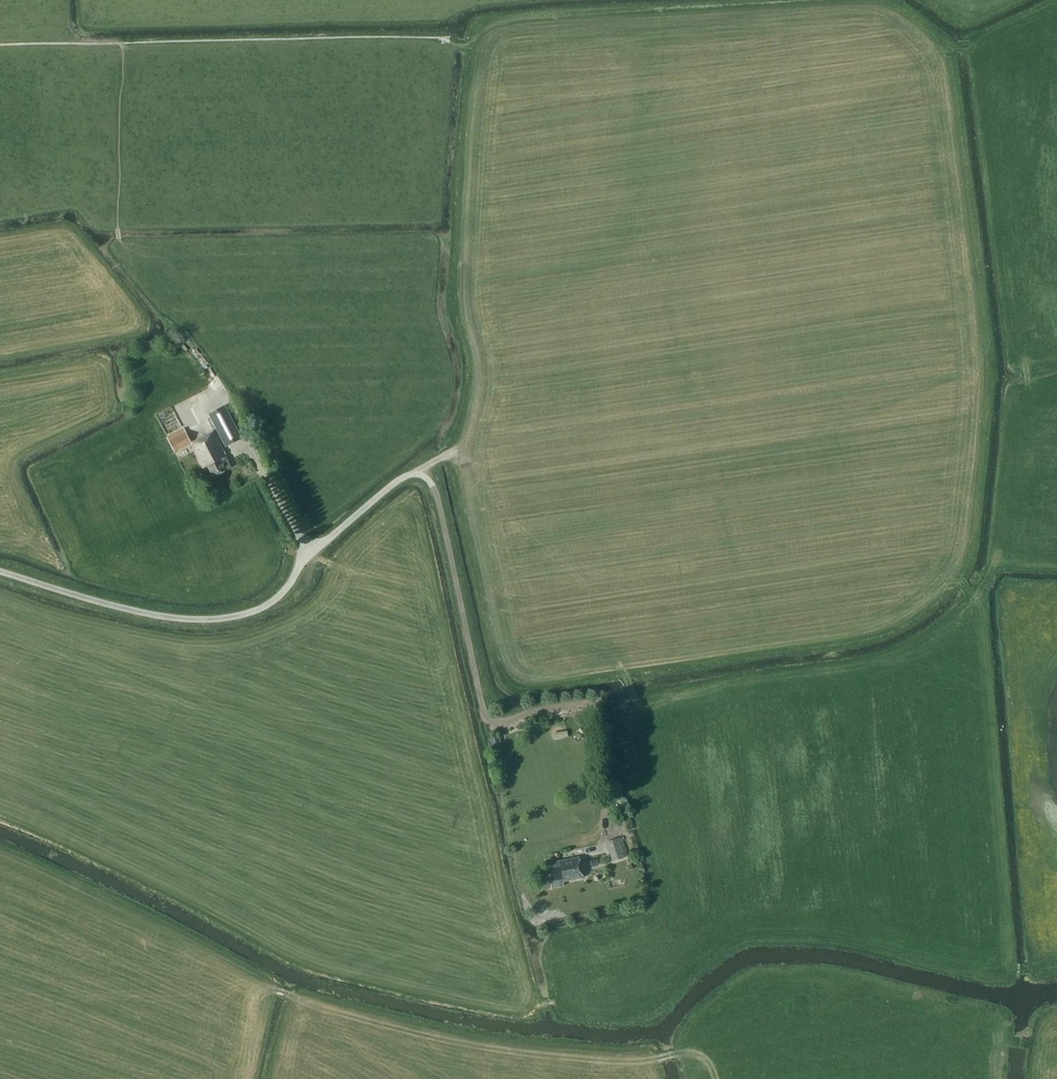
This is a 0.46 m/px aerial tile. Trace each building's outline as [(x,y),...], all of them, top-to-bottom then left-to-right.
[(176,411),(195,402),(192,395),(173,404),(176,411)] [(194,452),(203,468),(207,466),(213,477),(231,468),(226,458),(227,457),(222,448),(241,438),(225,406),(210,414),(218,429),(190,443),(194,452)] [(175,451),(190,443),(185,433),(169,441),(175,451)] [(628,855),(622,836),(605,842),(612,861),(628,855)] [(563,878),(563,881),(580,878),(577,861),(557,864),(557,861),(547,863),(550,880),(563,878)]
